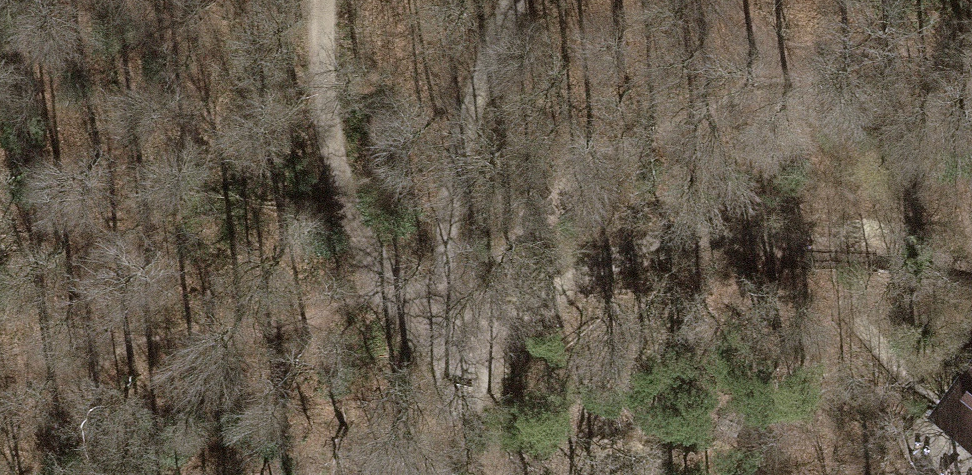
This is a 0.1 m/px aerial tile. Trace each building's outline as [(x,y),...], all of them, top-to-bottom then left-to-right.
[(925,422),(971,457),(971,360),(925,422)]
